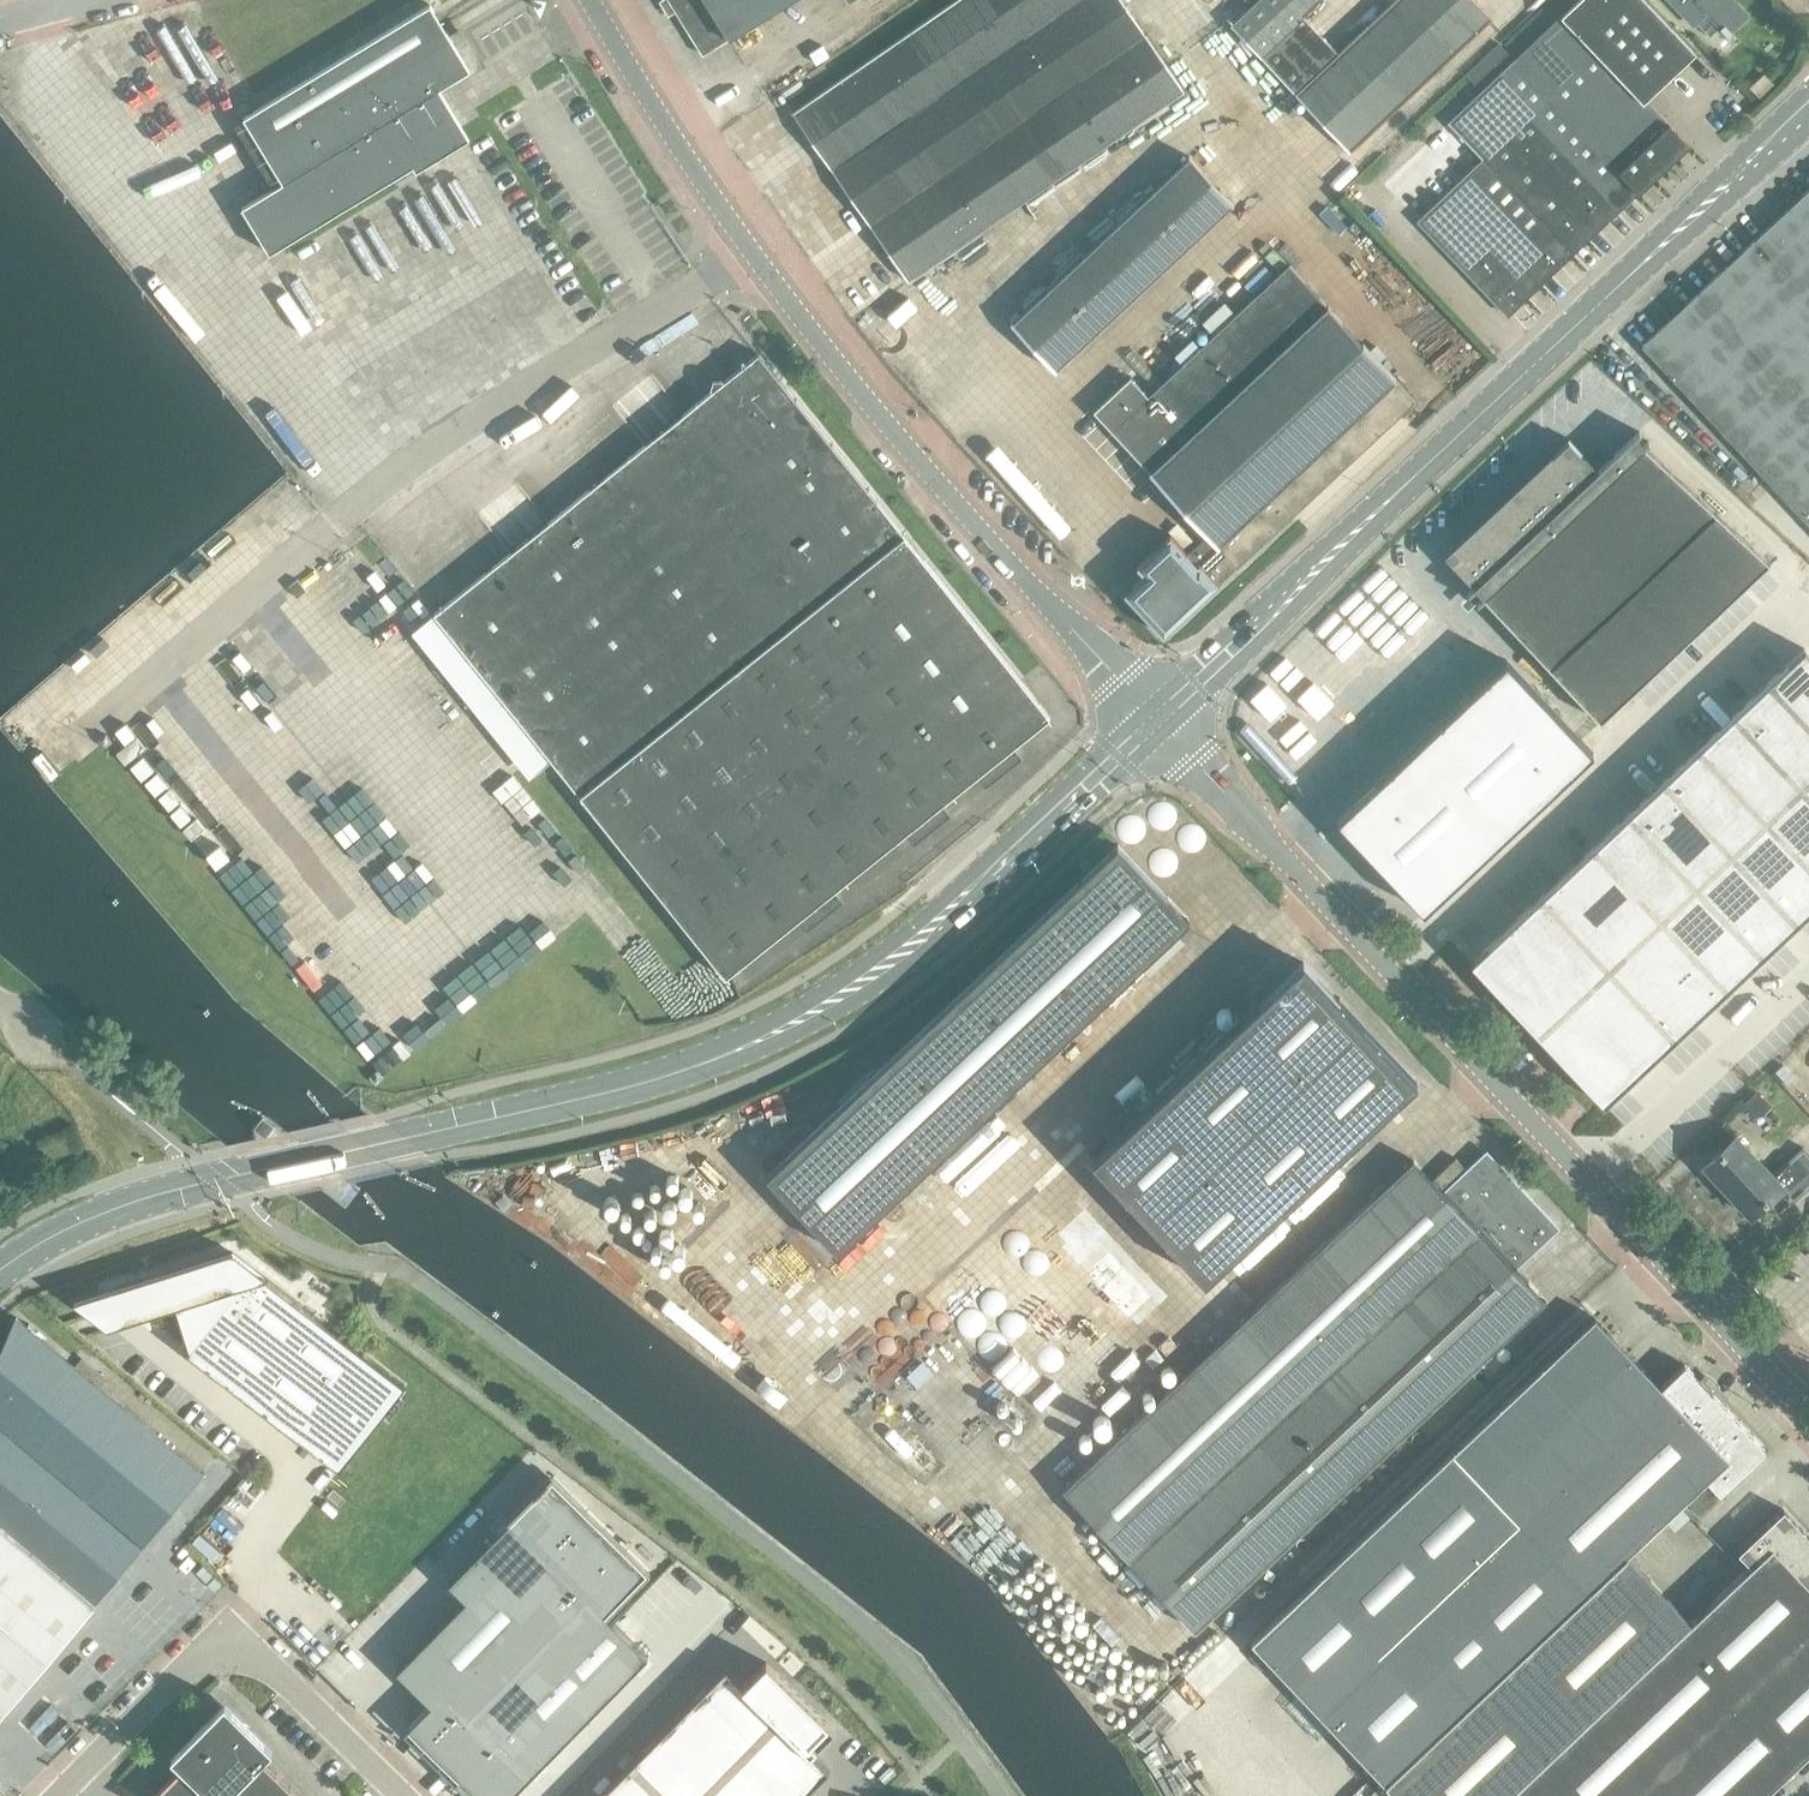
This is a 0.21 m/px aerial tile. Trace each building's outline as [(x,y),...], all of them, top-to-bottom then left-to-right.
[(660,1),(669,16),(676,12),(703,55),(730,39),(793,0),(661,0),(660,1)] [(1079,0),(957,0),(793,112),(832,169),(1079,0)] [(832,169),(909,280),(1185,91),(1122,0),(1079,0),(832,169)] [(1304,15),(1320,0),(1258,0),(1232,24),(1296,93),(1351,152),(1493,18),(1476,0),(1395,0),(1339,53),(1304,15)] [(1646,0),(1579,0),(1564,14),(1563,13),(1450,120),(1483,155),(1417,220),(1509,316),(1574,253),(1639,193),(1689,145),(1646,101),(1697,53),(1646,0)] [(1695,26),(1709,13),(1728,33),(1748,14),(1735,0),(1671,0),(1695,26)] [(451,38),(431,4),(244,117),(284,182),(243,207),(270,253),(414,166),(441,150),(414,105),(481,63),(461,31),(451,38)] [(840,47),(862,32),(855,22),(833,37),(840,47)] [(1765,74),(1751,87),(1762,98),(1776,86),(1765,74)] [(1233,206),(1235,204),(1190,156),(1188,157),(1189,159),(1014,323),(1013,321),(1011,323),(1056,371),(1058,369),(1057,368),(1232,205),(1233,206)] [(825,186),(817,193),(825,202),(813,213),(839,242),(849,233),(855,239),(865,229),(825,186)] [(1641,347),(1756,470),(1808,527),(1808,189),(1641,347)] [(1019,205),(1012,213),(1034,237),(1042,230),(1019,205)] [(1208,535),(1189,554),(1178,543),(1164,557),(1157,550),(1138,565),(1145,573),(1125,592),(1164,635),(1416,401),(1290,264),(1158,388),(1140,371),(1096,413),(1208,535)] [(1225,302),(1203,322),(1215,335),(1236,314),(1225,302)] [(727,977),(1051,717),(905,536),(759,353),(435,614),(581,795),(727,977)] [(1641,445),(1633,436),(1638,433),(1636,431),(1595,470),(1567,439),(1468,532),(1469,533),(1444,556),(1459,572),(1458,573),(1472,588),(1465,594),(1467,596),(1473,589),(1481,597),(1474,604),(1476,605),(1482,599),(1599,723),(1769,563),(1642,446),(1647,442),(1645,441),(1641,445)] [(1079,557),(1091,533),(1066,520),(1054,544),(1079,557)] [(1471,962),(1604,1103),(1808,910),(1808,654),(1804,649),(1471,962)] [(1461,700),(1342,812),(1425,901),(1592,749),(1581,737),(1507,657),(1461,700)] [(838,1251),(1189,921),(1118,845),(767,1176),(838,1251)] [(1409,1083),(1298,966),(1087,1169),(1198,1281),(1409,1083)] [(1732,1090),(1746,1077),(1724,1053),(1710,1067),(1732,1090)] [(1735,1137),(1702,1167),(1747,1216),(1780,1186),(1791,1198),(1808,1182),(1808,1157),(1801,1148),(1771,1176),(1735,1137)] [(1510,1186),(1481,1156),(1467,1169),(1456,1157),(1432,1179),(1413,1159),(1063,1489),(1196,1630),(1546,1301),(1516,1268),(1554,1233),(1526,1202),(1526,1196),(1517,1186),(1510,1186)] [(618,1172),(594,1204),(609,1215),(633,1183),(618,1172)] [(630,1198),(609,1217),(618,1227),(608,1237),(618,1247),(649,1218),(630,1198)] [(225,1249),(70,1297),(109,1325),(177,1304),(191,1348),(188,1351),(339,1466),(402,1384),(225,1249)] [(1662,1387),(1595,1316),(1312,1584),(1446,1726),(1707,1480),(1720,1493),(1766,1450),(1686,1364),(1662,1387)] [(20,1319),(18,1321),(0,1359),(0,1712),(2,1714),(204,1474),(20,1319)] [(920,1383),(929,1370),(917,1361),(907,1374),(920,1383)] [(648,1568),(553,1475),(452,1578),(469,1595),(399,1667),(434,1701),(409,1727),(479,1795),(509,1795),(649,1653),(606,1611),(648,1568)] [(1719,1597),(1690,1625),(1625,1557),(1446,1726),(1385,1783),(1398,1795),(1763,1795),(1808,1752),(1808,1536),(1784,1509),(1738,1551),(1752,1566),(1719,1597)] [(1200,1660),(1208,1669),(1193,1684),(1210,1703),(1246,1670),(1220,1642),(1200,1660)] [(599,1795),(805,1795),(831,1769),(813,1752),(817,1748),(818,1749),(837,1730),(828,1722),(768,1663),(767,1662),(744,1685),(726,1667),(599,1795)] [(153,1795),(156,1795),(164,1788),(172,1795),(301,1795),(264,1759),(273,1748),(226,1702),(172,1756),(182,1766),(153,1795)]
